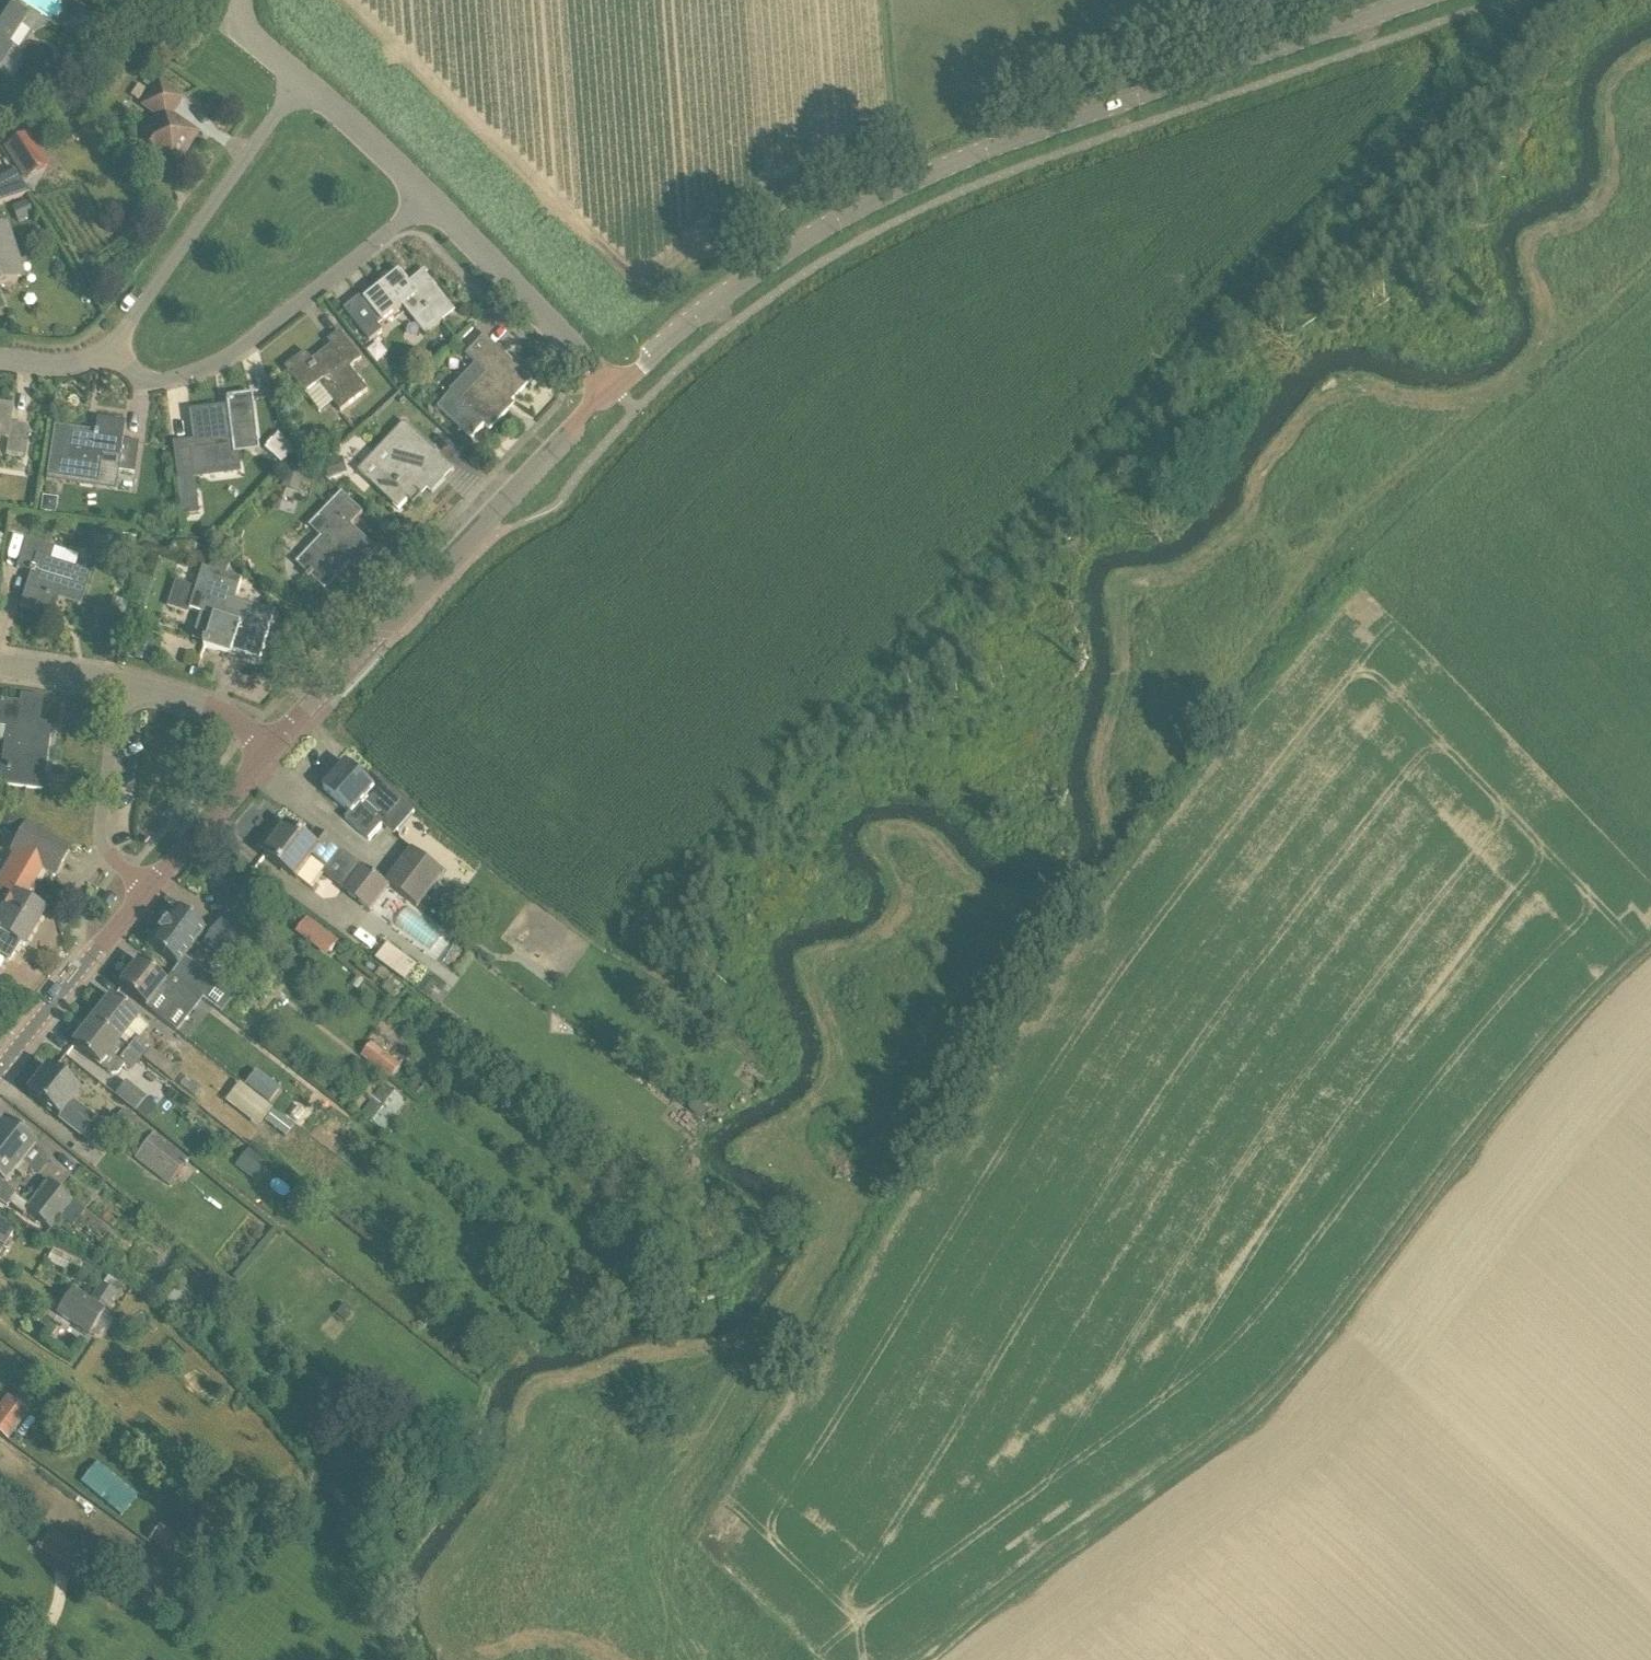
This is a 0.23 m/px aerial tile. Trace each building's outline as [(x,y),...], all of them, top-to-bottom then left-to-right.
[(14,47),(9,44),(28,17),(2,0),(0,0),(0,67),(14,47)] [(174,169),(185,152),(184,151),(189,144),(187,142),(186,137),(191,130),(169,114),(181,99),(157,82),(140,105),(155,116),(136,142),(174,169)] [(27,181),(50,166),(29,132),(6,147),(27,181)] [(9,200),(29,194),(14,170),(0,177),(0,183),(9,200)] [(27,200),(11,206),(18,222),(33,216),(27,200)] [(16,250),(8,223),(0,225),(0,285),(18,279),(9,252),(16,250)] [(400,270),(364,299),(383,323),(405,306),(427,334),(456,311),(426,273),(412,285),(400,270)] [(379,326),(366,337),(370,342),(383,331),(379,326)] [(352,368),(362,359),(340,332),(328,341),(334,349),(315,364),(306,352),(285,368),(305,395),(319,384),(341,413),(370,391),(352,368)] [(491,431),(509,412),(506,409),(533,381),(485,336),(468,356),(477,364),(468,373),(478,382),(460,402),(450,393),(438,406),(472,439),(485,426),(491,431)] [(258,450),(253,395),(229,398),(230,411),(218,413),(218,408),(192,411),(196,447),(235,442),(236,453),(258,450)] [(13,406),(0,404),(0,439),(8,440),(6,455),(22,457),(27,426),(11,424),(13,406)] [(123,440),(125,422),(97,418),(95,432),(94,436),(71,432),(64,478),(97,483),(102,454),(120,457),(117,471),(133,473),(139,442),(123,440)] [(433,493),(455,469),(405,423),(382,447),(359,473),(371,485),(399,510),(408,500),(414,505),(429,489),(433,493)] [(178,480),(195,479),(191,446),(175,447),(178,480)] [(339,460),(323,464),(326,478),(343,474),(339,460)] [(288,464),(282,487),(299,492),(305,469),(288,464)] [(195,479),(178,480),(181,505),(198,503),(195,479)] [(357,572),(378,550),(352,526),(364,513),(343,493),(319,517),(311,526),(322,537),(297,564),(326,592),(350,566),(357,572)] [(43,497),(41,510),(56,512),(57,503),(52,498),(43,497)] [(80,605),(91,574),(50,561),(54,548),(27,539),(17,568),(32,573),(20,606),(44,614),(51,596),(80,605)] [(275,613),(236,601),(243,579),(227,574),(230,564),(214,559),(211,569),(204,567),(197,588),(191,609),(202,613),(198,626),(209,630),(204,646),(220,651),(222,647),(260,659),(275,613)] [(142,641),(137,658),(148,662),(153,644),(142,641)] [(42,700),(22,697),(21,704),(0,702),(0,727),(6,727),(4,740),(7,741),(1,783),(41,789),(49,735),(37,734),(42,700)] [(347,765),(325,789),(353,814),(348,820),(370,840),(403,800),(372,772),(364,780),(347,765)] [(70,848),(28,823),(10,851),(14,853),(0,875),(0,954),(10,960),(19,944),(24,946),(44,912),(24,900),(42,870),(54,876),(70,848)] [(312,890),(323,874),(342,849),(317,831),(309,841),(305,838),(288,825),(266,855),(312,890)] [(407,900),(419,908),(446,873),(413,848),(387,883),(389,885),(388,886),(400,895),(407,900)] [(370,910),(373,906),(388,886),(389,885),(387,883),(361,864),(343,889),(370,910)] [(109,909),(116,898),(107,892),(100,903),(109,909)] [(170,975),(183,985),(205,1002),(206,1001),(216,988),(189,967),(182,961),(206,930),(175,908),(148,944),(176,966),(170,975)] [(230,965),(238,955),(252,935),(224,915),(203,945),(230,965)] [(295,931),(328,955),(340,939),(307,915),(295,931)] [(388,943),(375,961),(382,966),(392,974),(405,984),(419,967),(388,943)] [(177,992),(139,961),(118,987),(145,1007),(156,993),(184,1014),(191,1005),(198,1011),(205,1002),(183,985),(177,992)] [(139,1056),(147,1045),(139,1039),(150,1025),(111,996),(92,1020),(139,1056)] [(139,1056),(92,1020),(72,1044),(100,1065),(114,1076),(124,1063),(130,1068),(138,1057),(139,1056)] [(362,1056),(392,1078),(405,1061),(375,1039),(362,1056)] [(81,1136),(94,1119),(72,1102),(80,1092),(65,1080),(48,1067),(27,1093),(81,1136)] [(135,1112),(137,1109),(145,1097),(146,1096),(125,1080),(113,1095),(135,1112)] [(239,1083),(226,1100),(259,1125),(272,1108),(239,1083)] [(113,1121),(125,1130),(121,1135),(139,1149),(153,1132),(122,1108),(113,1121)] [(273,1111),(264,1121),(285,1137),(293,1127),(273,1111)] [(52,1159),(36,1146),(4,1122),(0,1127),(0,1201),(6,1205),(8,1202),(23,1213),(27,1209),(49,1227),(60,1213),(72,1222),(83,1208),(49,1182),(31,1204),(5,1184),(16,1171),(23,1177),(29,1169),(37,1176),(52,1159)] [(168,1185),(188,1160),(154,1133),(134,1158),(168,1185)] [(249,1148),(235,1165),(251,1178),(265,1160),(249,1148)] [(5,1245),(16,1228),(0,1218),(0,1253),(5,1245)] [(101,1282),(92,1296),(109,1306),(117,1292),(113,1289),(103,1283),(101,1282)] [(87,1335),(104,1309),(74,1289),(57,1315),(87,1335)] [(26,1410),(12,1400),(7,1396),(0,1405),(0,1433),(9,1440),(29,1412),(26,1410)] [(148,1540),(176,1561),(189,1544),(161,1523),(148,1540)]
